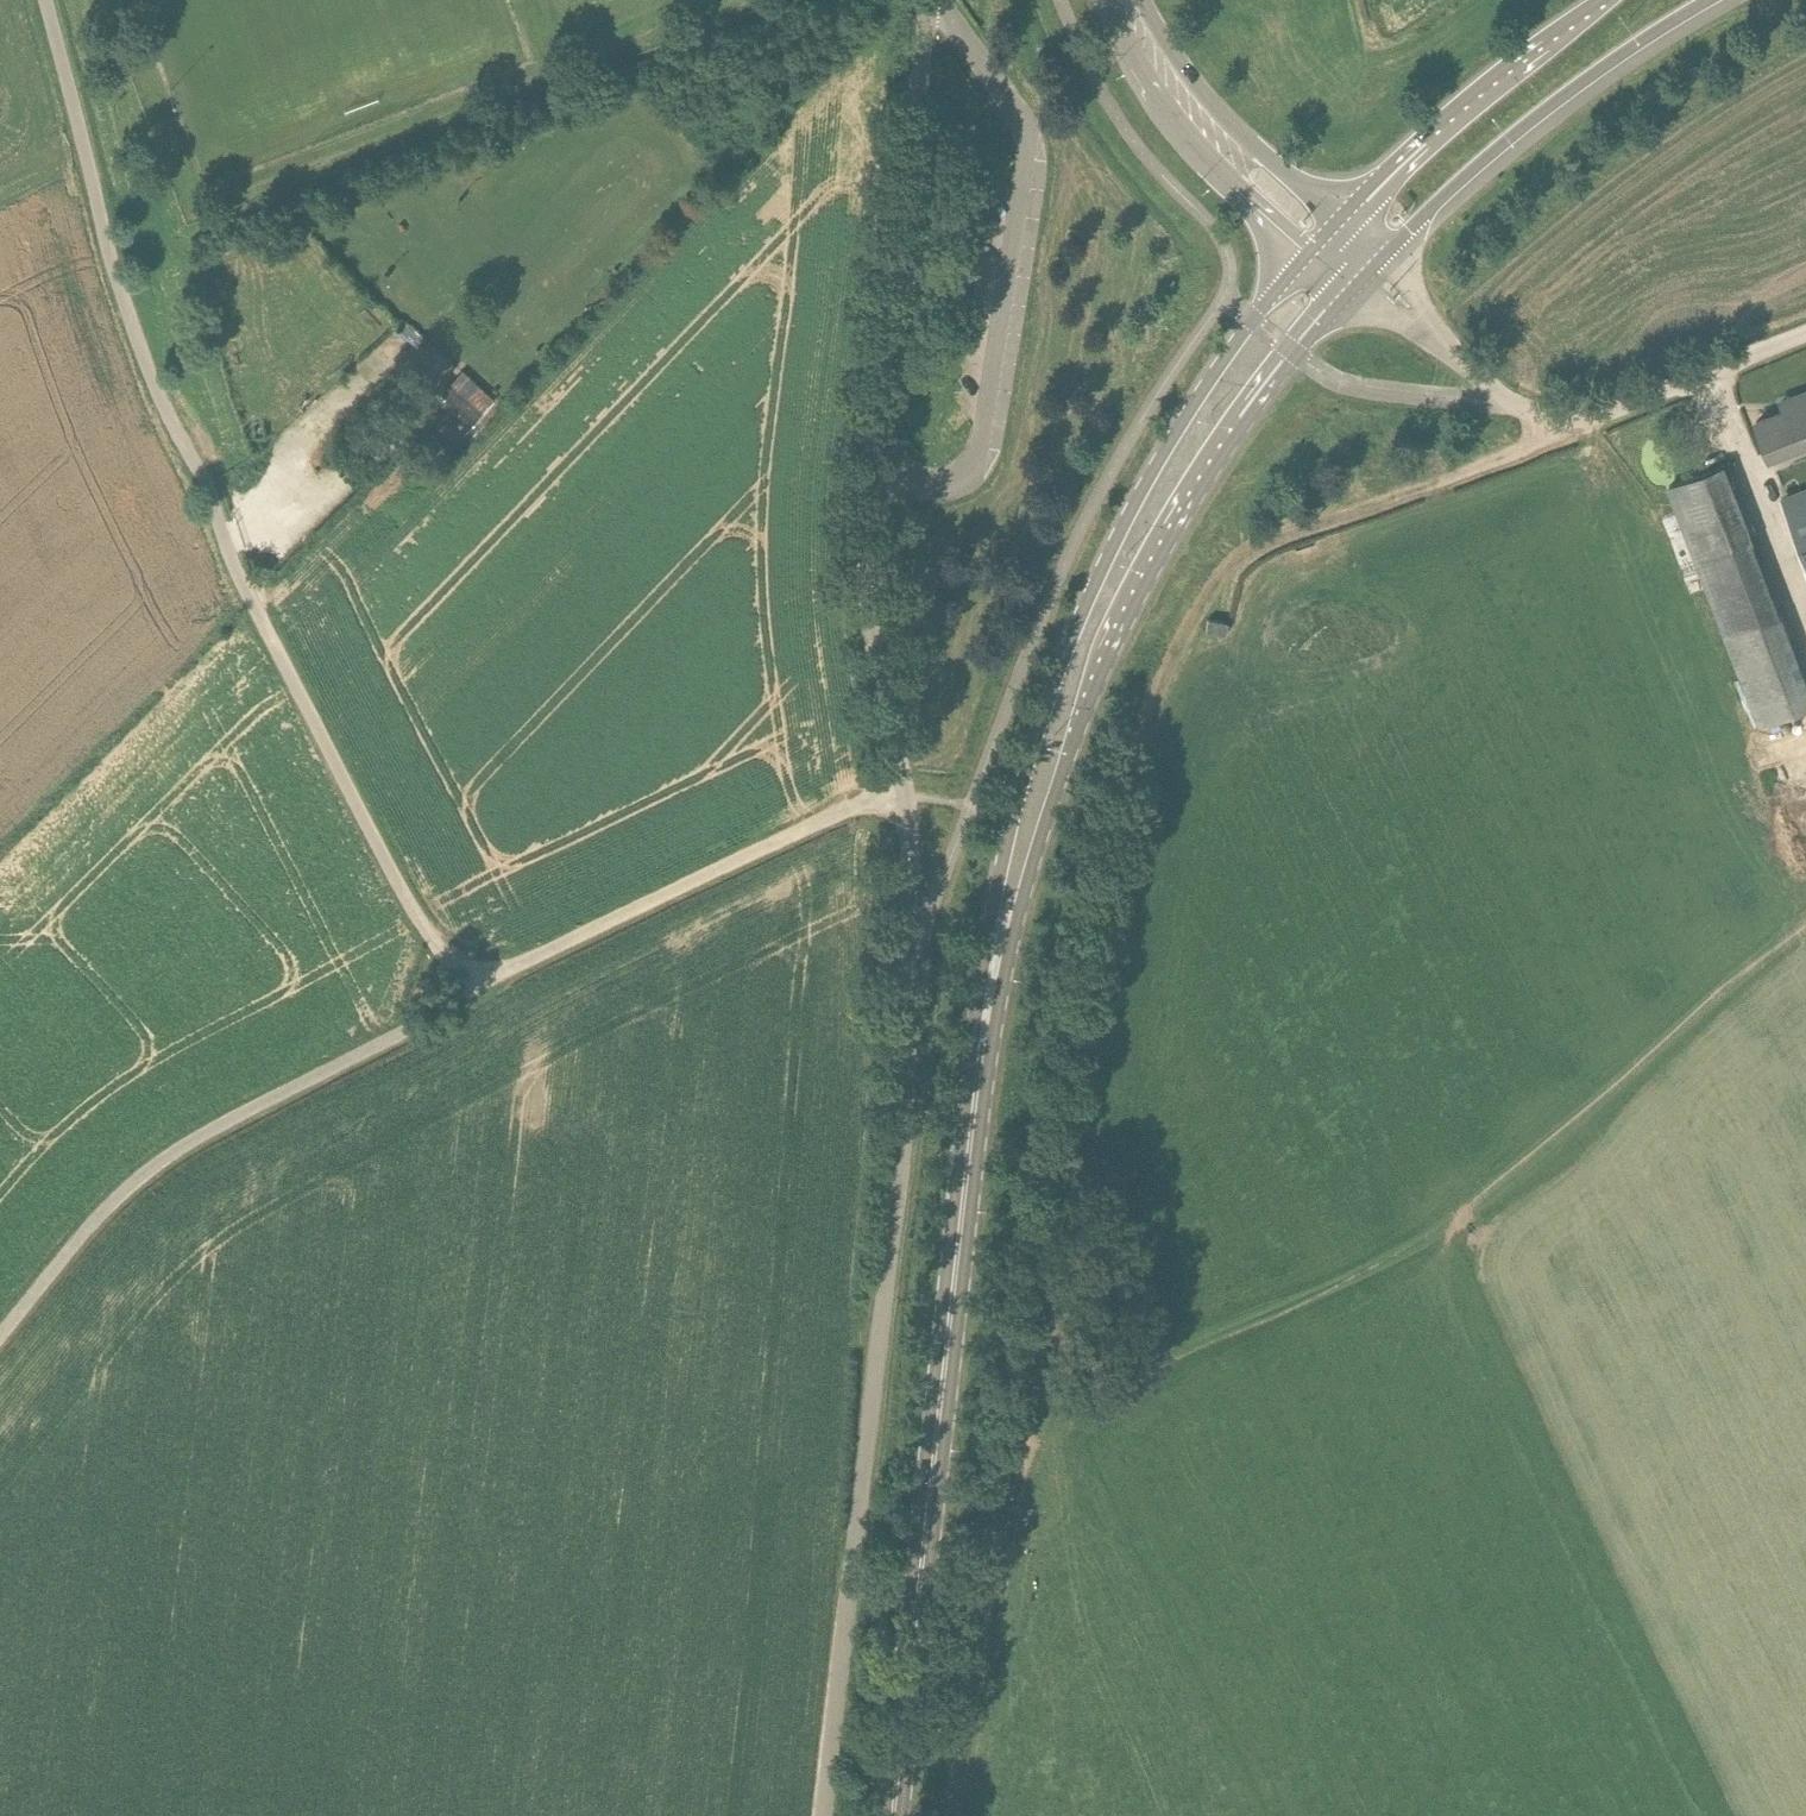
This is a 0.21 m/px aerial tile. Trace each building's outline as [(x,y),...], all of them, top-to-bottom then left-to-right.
[(428,398),(465,432),(494,401),(469,379),(458,391),(445,379),(428,398)] [(1805,444),(1805,393),(1781,402),(1785,412),(1756,423),(1769,458),(1805,444)] [(1726,466),(1668,488),(1695,560),(1753,539),(1726,466)] [(1788,499),(1805,546),(1805,492),(1788,499)] [(1226,636),(1228,624),(1208,620),(1206,632),(1226,636)]
